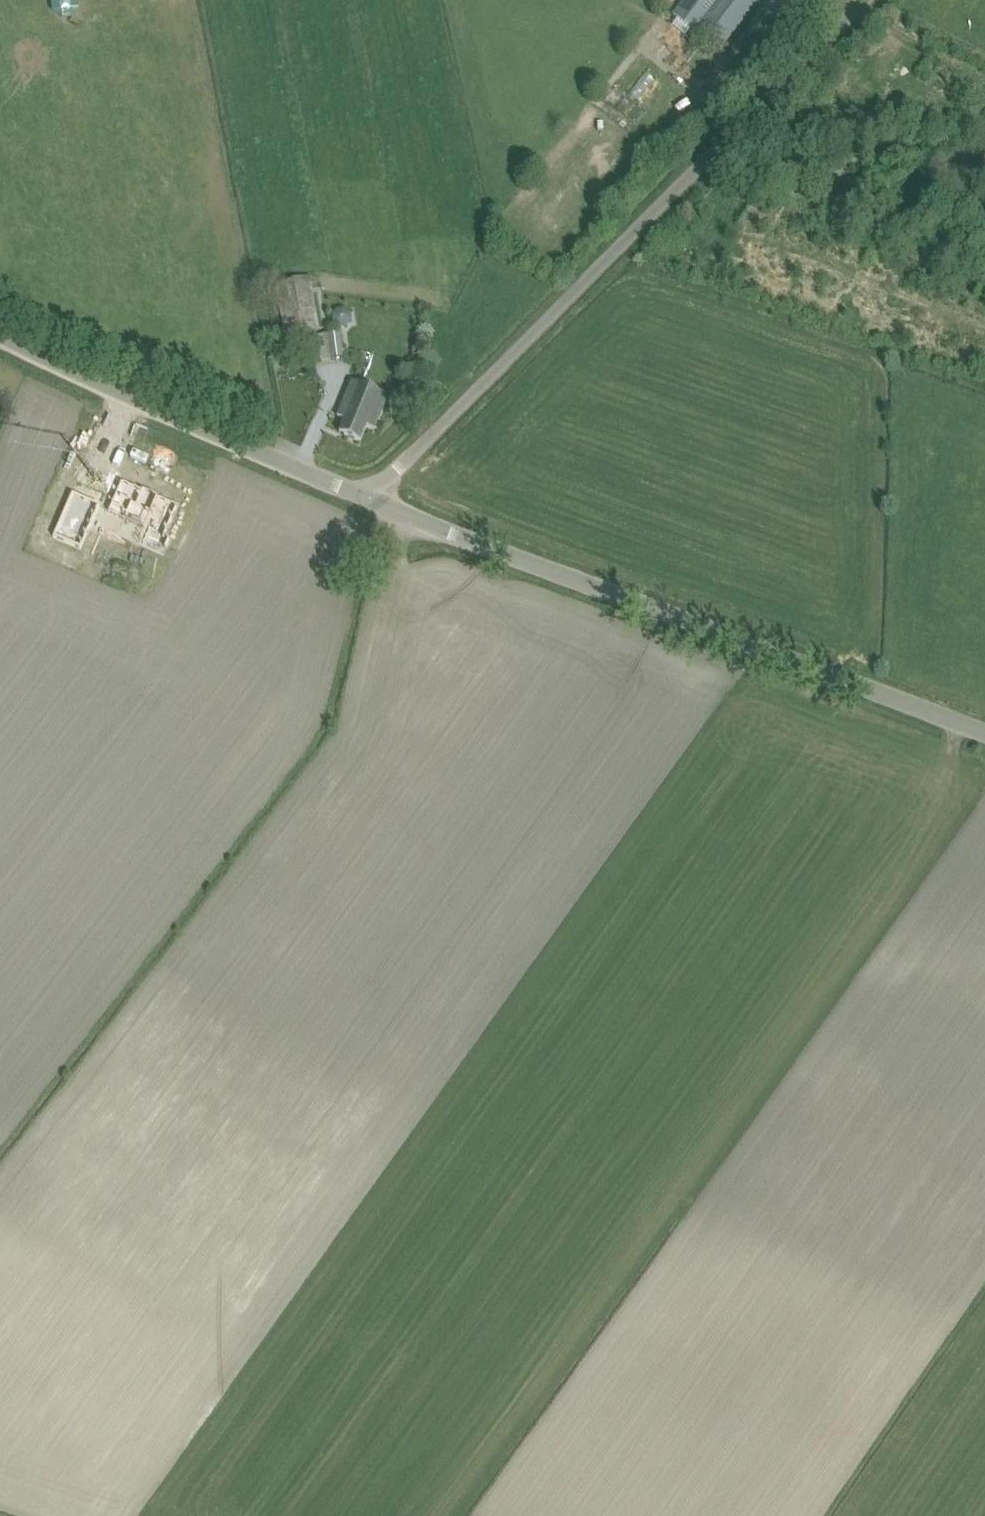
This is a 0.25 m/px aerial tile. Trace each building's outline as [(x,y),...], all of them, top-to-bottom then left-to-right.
[(673,14),(719,50),(758,0),(684,0),(673,14)] [(312,278),(277,283),(285,333),(320,327),(312,278)] [(320,361),(344,358),(341,333),(317,336),(320,361)] [(388,396),(370,388),(353,381),(338,417),(345,420),(340,433),(361,442),(367,427),(374,430),(388,396)] [(125,482),(111,514),(168,539),(182,507),(162,498),(162,497),(146,490),(145,491),(125,482)] [(76,495),(57,539),(85,551),(104,507),(76,495)]
